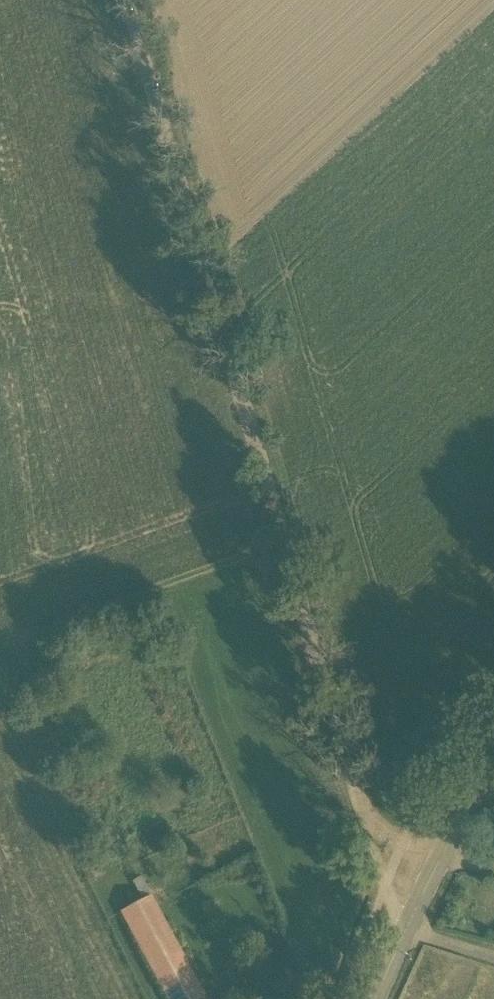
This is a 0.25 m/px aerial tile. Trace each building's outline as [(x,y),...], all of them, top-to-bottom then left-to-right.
[(212,993),(204,996),(151,896),(120,913),(166,998),(215,998),(212,993)]
